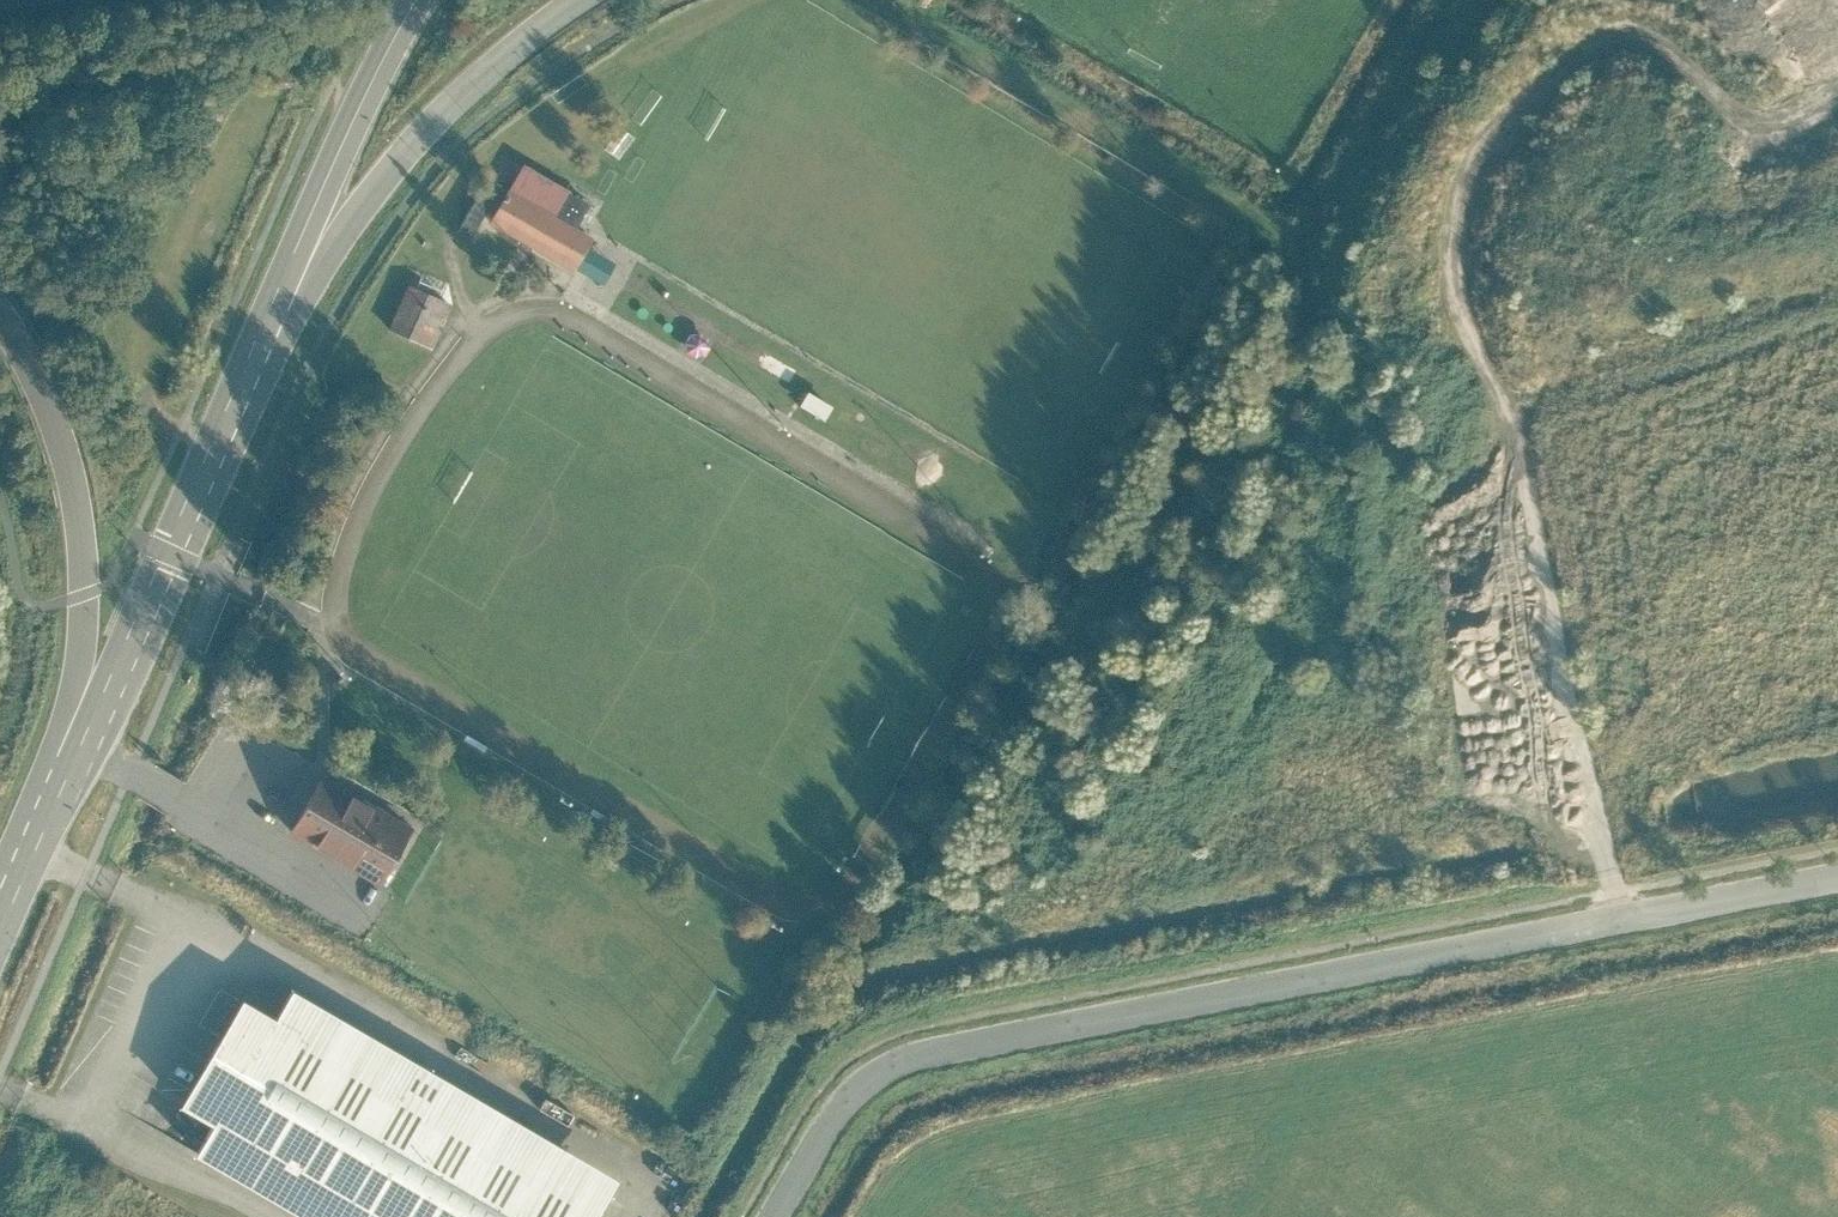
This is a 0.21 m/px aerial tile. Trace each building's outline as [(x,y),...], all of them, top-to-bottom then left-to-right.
[(523,161),(509,185),(577,225),(592,201),(523,161)] [(577,225),(509,185),(489,218),(527,241),(575,269),(576,267),(589,245),(595,236),(577,225)] [(616,261),(589,245),(576,267),(603,283),(616,261)] [(428,343),(447,301),(408,283),(389,325),(428,343)] [(417,826),(328,774),(295,830),(384,882),(417,826)] [(282,976),(266,1004),(233,984),(169,1092),(198,1110),(180,1141),(309,1216),(581,1216),(610,1169),(282,976)]
